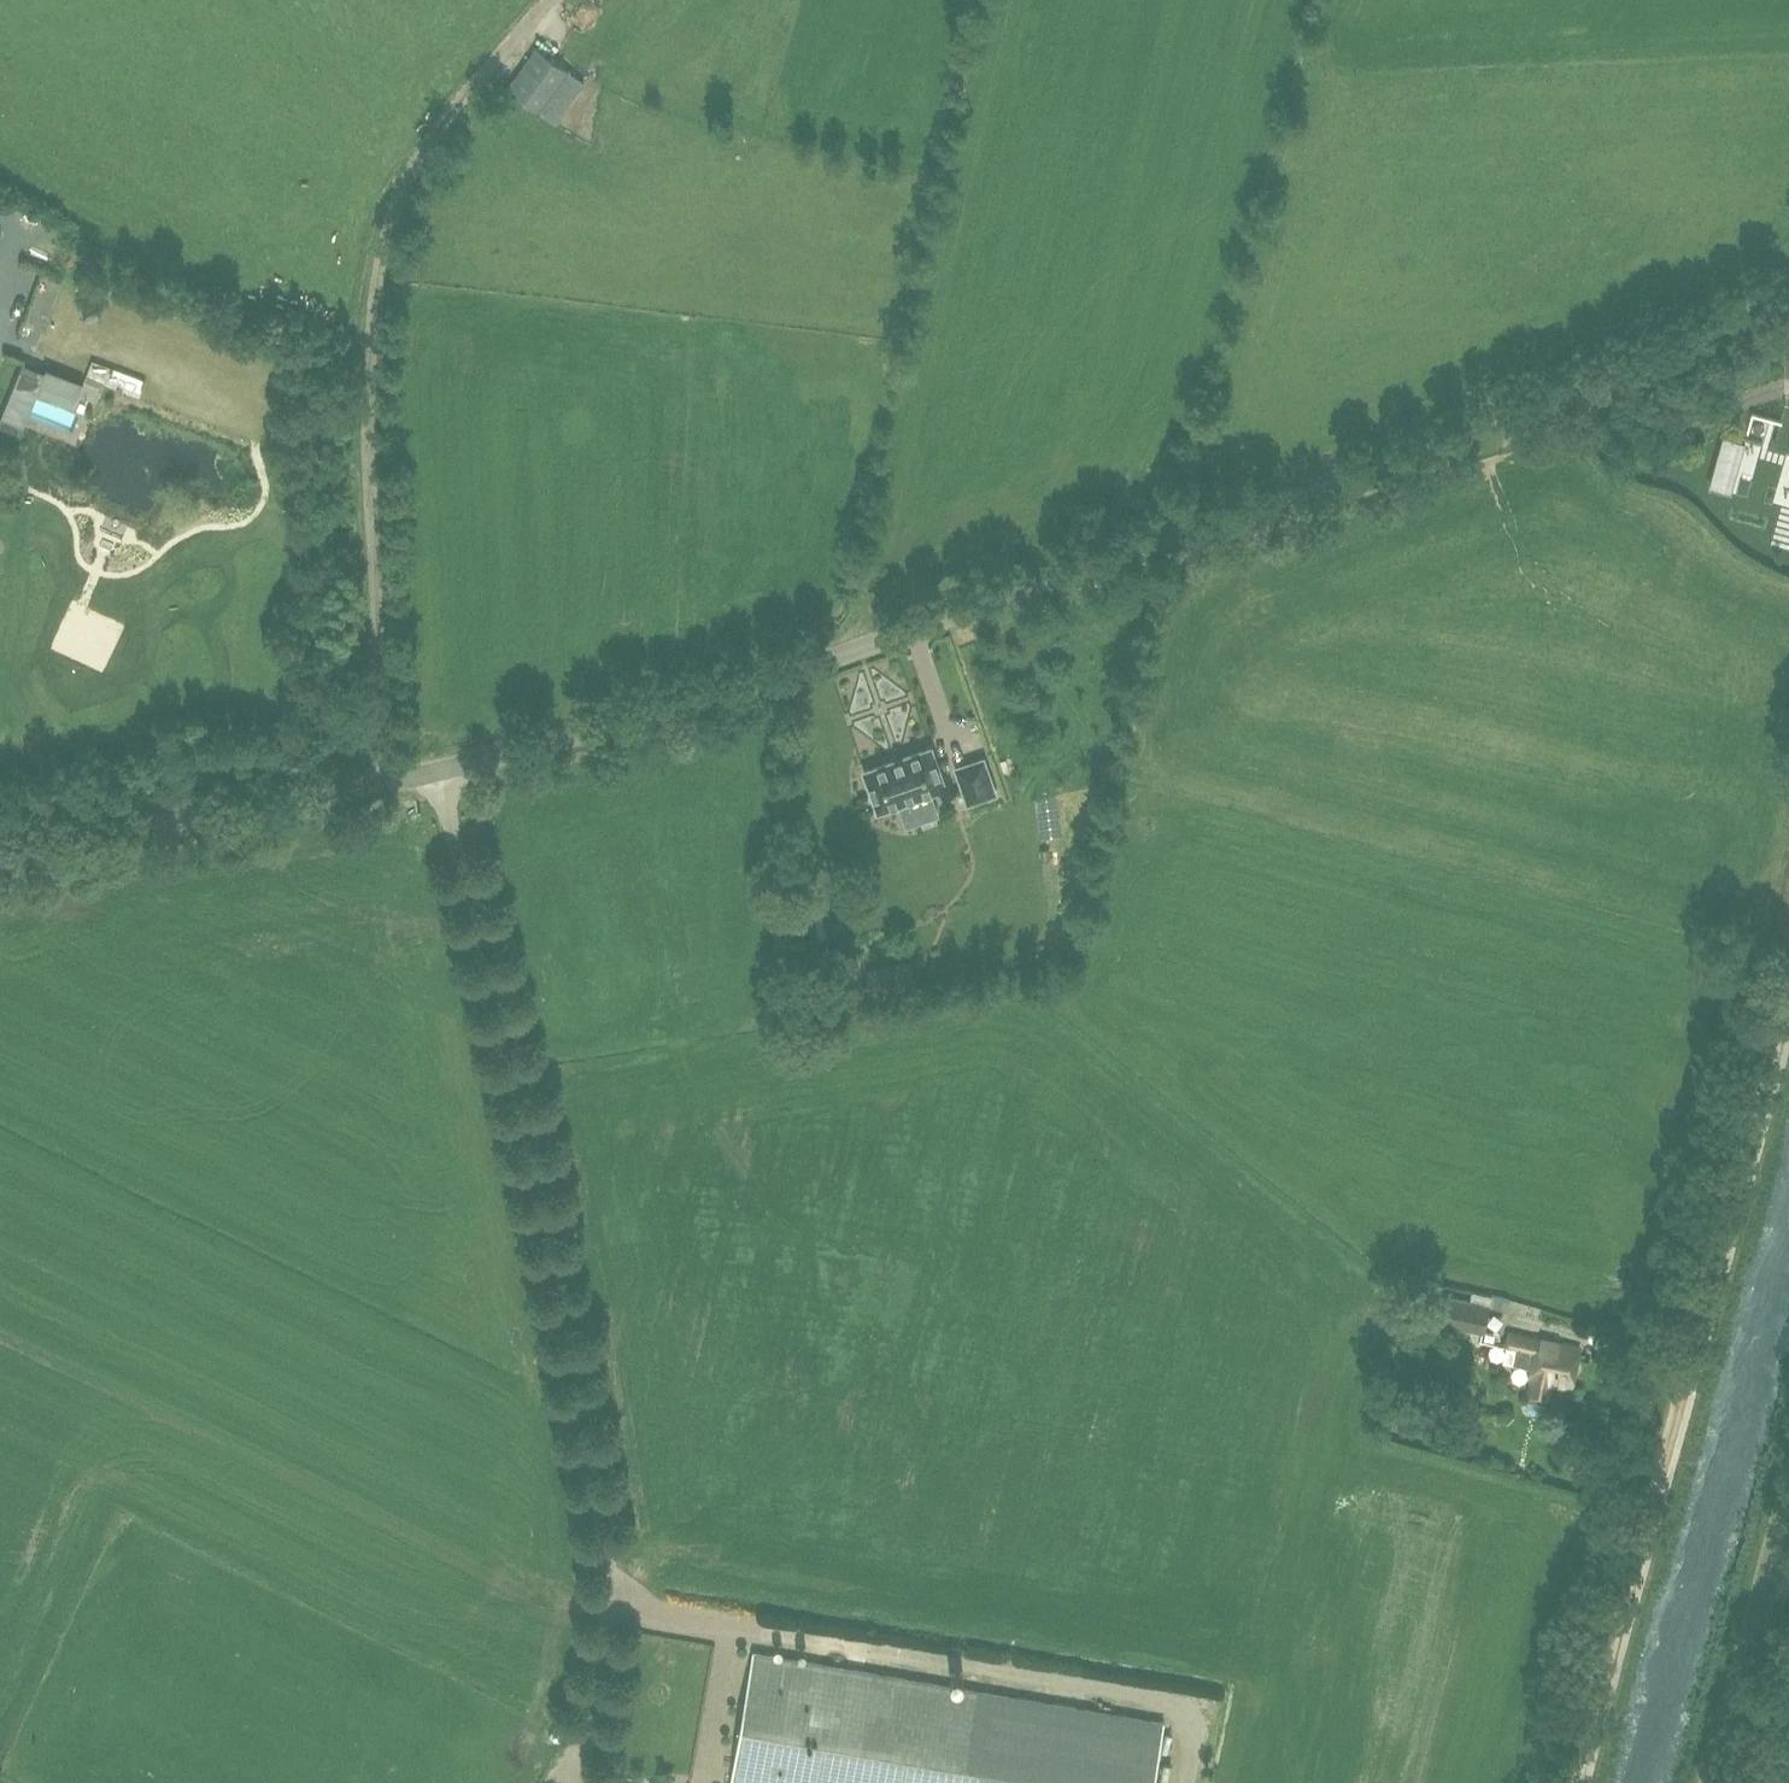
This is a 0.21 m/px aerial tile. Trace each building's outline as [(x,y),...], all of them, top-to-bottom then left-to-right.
[(537,49),(508,89),(539,111),(568,71),(537,49)] [(45,372),(25,363),(21,372),(41,381),(45,372)] [(81,386),(45,372),(41,381),(39,388),(75,402),(81,386)] [(3,417),(0,423),(0,426),(19,434),(23,425),(3,417)] [(1745,442),(1725,436),(1722,444),(1742,450),(1745,442)] [(931,748),(864,771),(878,810),(945,787),(931,748)] [(954,767),(967,804),(997,794),(985,757),(954,767)] [(914,830),(943,824),(937,795),(908,801),(914,830)] [(1508,1303),(1509,1299),(1493,1295),(1490,1307),(1506,1311),(1507,1309),(1508,1303)] [(1482,1331),(1488,1305),(1448,1296),(1442,1322),(1482,1331)] [(1579,1346),(1537,1338),(1536,1339),(1508,1333),(1505,1346),(1516,1348),(1513,1364),(1531,1367),(1529,1378),(1531,1379),(1528,1394),(1549,1398),(1552,1383),(1571,1387),(1579,1346)] [(1164,1723),(757,1653),(735,1782),(1153,1782),(1164,1723)] [(1156,1782),(1164,1782),(1164,1781),(1168,1782),(1173,1761),(1161,1759),(1156,1782)]
